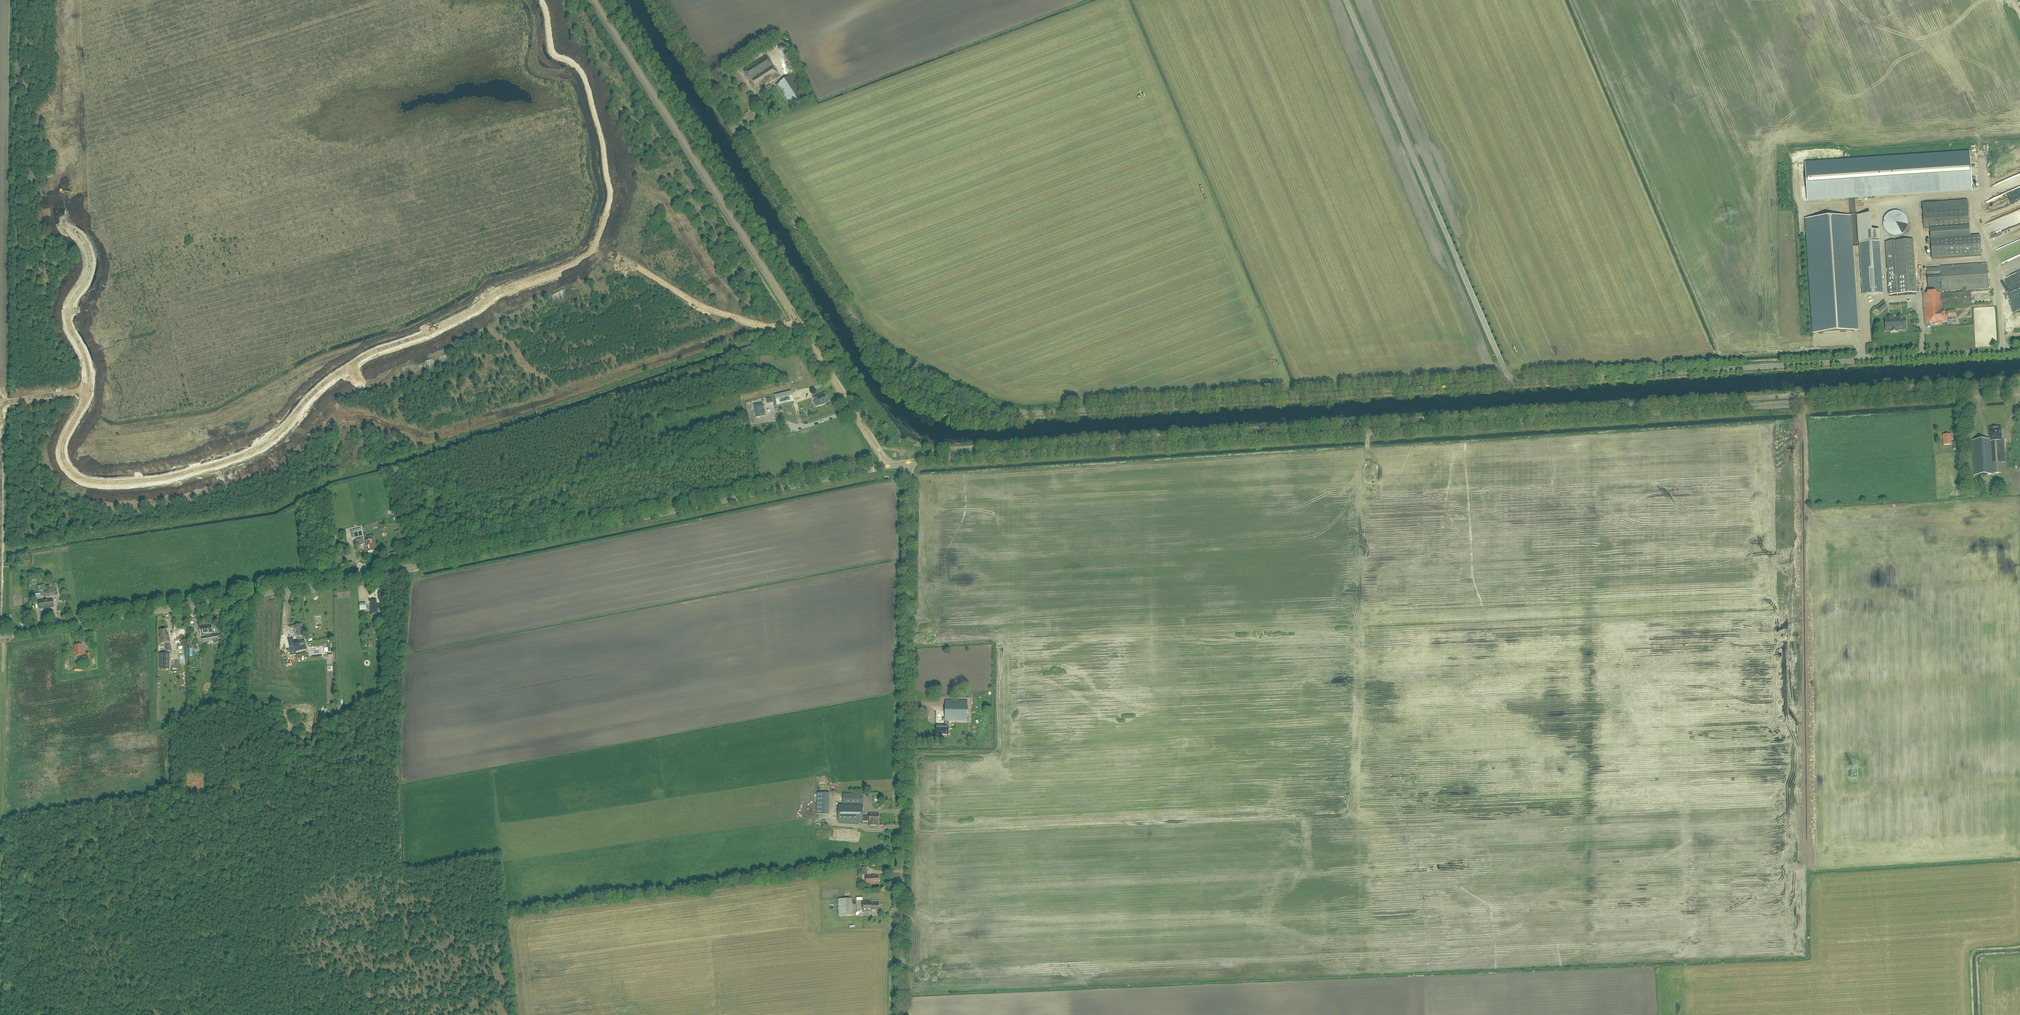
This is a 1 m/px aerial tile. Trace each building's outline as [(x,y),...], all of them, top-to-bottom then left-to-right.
[(780,77),(766,56),(743,70),(757,92),(780,77)] [(807,98),(792,74),(776,85),(791,108),(807,98)] [(1971,154),(1807,165),(1810,202),(1973,191),(1971,154)] [(1984,198),(1856,206),(1859,243),(1986,235),(1984,198)] [(1858,331),(1851,216),(1805,219),(1813,334),(1858,331)] [(1992,237),(2000,259),(2015,254),(2014,252),(2016,251),(2017,253),(2019,252),(2019,226),(1992,237)] [(1982,256),(1980,236),(1930,240),(1932,260),(1982,256)] [(1917,294),(1913,240),(1886,242),(1889,295),(1917,294)] [(1880,242),(1859,244),(1863,296),(1883,295),(1880,242)] [(1927,268),(1927,277),(1928,293),(1923,294),(1925,324),(1933,323),(1933,324),(1942,324),(1941,321),(1946,320),(1946,315),(1948,315),(1948,312),(1941,312),(1941,311),(1942,311),(1941,305),(1971,303),(1970,292),(1967,292),(1967,289),(1988,288),(1987,263),(1940,266),(1940,267),(1927,268)] [(1890,329),(1890,331),(1897,330),(1897,329),(1906,328),(1906,317),(1903,317),(1903,315),(1897,315),(1897,317),(1893,318),(1893,315),(1887,316),(1887,318),(1885,318),(1885,329),(1890,329)] [(791,392),(775,396),(778,406),(794,403),(791,392)] [(816,401),(814,401),(816,407),(820,406),(828,402),(824,394),(815,398),(816,401)] [(763,404),(754,406),(757,418),(762,417),(760,410),(765,409),(763,404)] [(2001,441),(2001,428),(1989,428),(1990,440),(1972,441),(1974,476),(1993,475),(1992,474),(2002,474),(2002,463),(2005,462),(2003,441),(2001,441)] [(364,541),(362,531),(356,532),(358,539),(355,540),(356,545),(361,544),(361,542),(364,541)] [(374,551),(372,540),(365,542),(366,545),(366,547),(364,547),(365,550),(367,549),(368,552),(374,551)] [(54,607),(53,600),(47,600),(44,600),(44,601),(39,602),(40,609),(45,608),(45,609),(48,608),(54,607)] [(303,636),(300,625),(294,627),(297,638),(303,636)] [(205,627),(205,626),(200,627),(201,636),(206,635),(205,634),(212,633),(211,626),(205,627)] [(167,634),(166,630),(160,631),(161,638),(160,638),(161,644),(170,642),(168,634),(167,634)] [(304,640),(303,636),(297,638),(298,641),(294,642),(293,639),(293,638),(288,640),(290,650),(291,657),(296,656),(295,652),(296,652),(307,649),(305,640),(304,640)] [(82,649),(82,645),(74,646),(75,652),(75,657),(84,656),(83,650),(82,650),(82,649)] [(170,654),(160,654),(160,669),(170,669),(170,654)] [(967,702),(945,701),(945,722),(945,727),(936,726),(936,734),(948,735),(949,727),(949,722),(967,722),(967,702)] [(864,794),(843,793),(843,804),(863,804),(864,794)] [(877,823),(879,823),(879,814),(869,813),(869,817),(863,816),(863,806),(839,806),(838,822),(863,822),(863,821),(869,822),(869,826),(877,826),(877,823)] [(878,884),(878,876),(867,876),(867,878),(866,878),(867,885),(878,884)] [(852,915),(852,899),(839,900),(839,915),(852,915)] [(871,903),(871,902),(863,902),(863,912),(871,912),(871,910),(879,910),(879,903),(871,903)]
